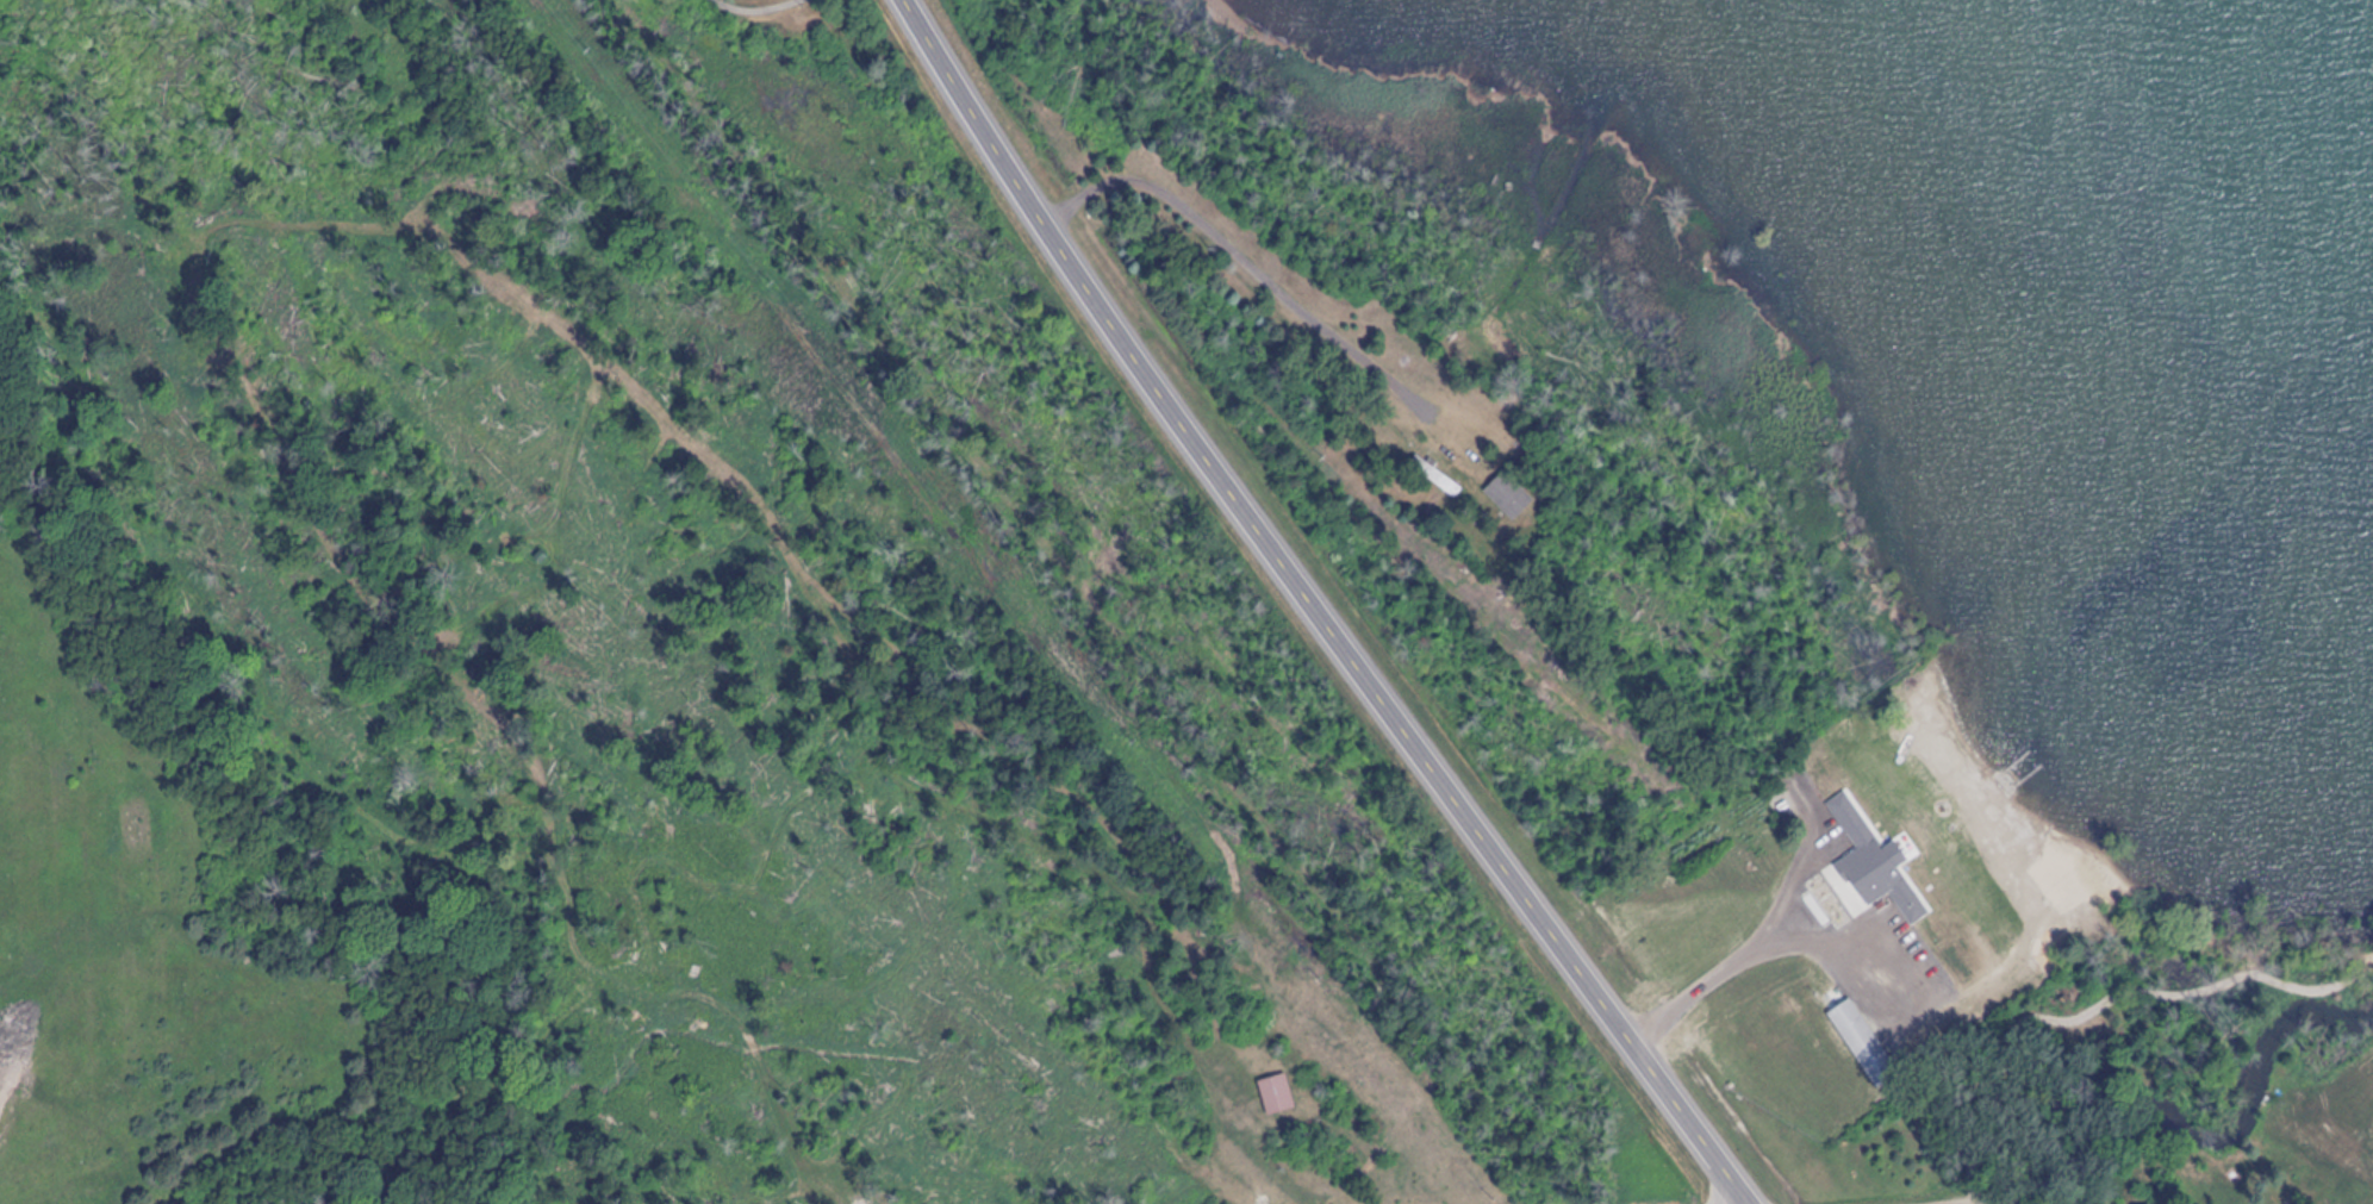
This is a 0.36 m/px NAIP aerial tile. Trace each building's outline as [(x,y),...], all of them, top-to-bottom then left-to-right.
[(1538,500),(1508,471),(1487,492),(1516,522),(1538,500)] [(1933,915),(1850,789),(1828,803),(1869,864),(1853,875),(1864,892),(1875,885),(1883,897),(1890,892),(1914,928),(1933,915)] [(1832,1013),(1878,1091),(1902,1077),(1855,999),(1832,1013)] [(1298,1109),(1289,1074),(1262,1082),(1271,1116),(1298,1109)]
